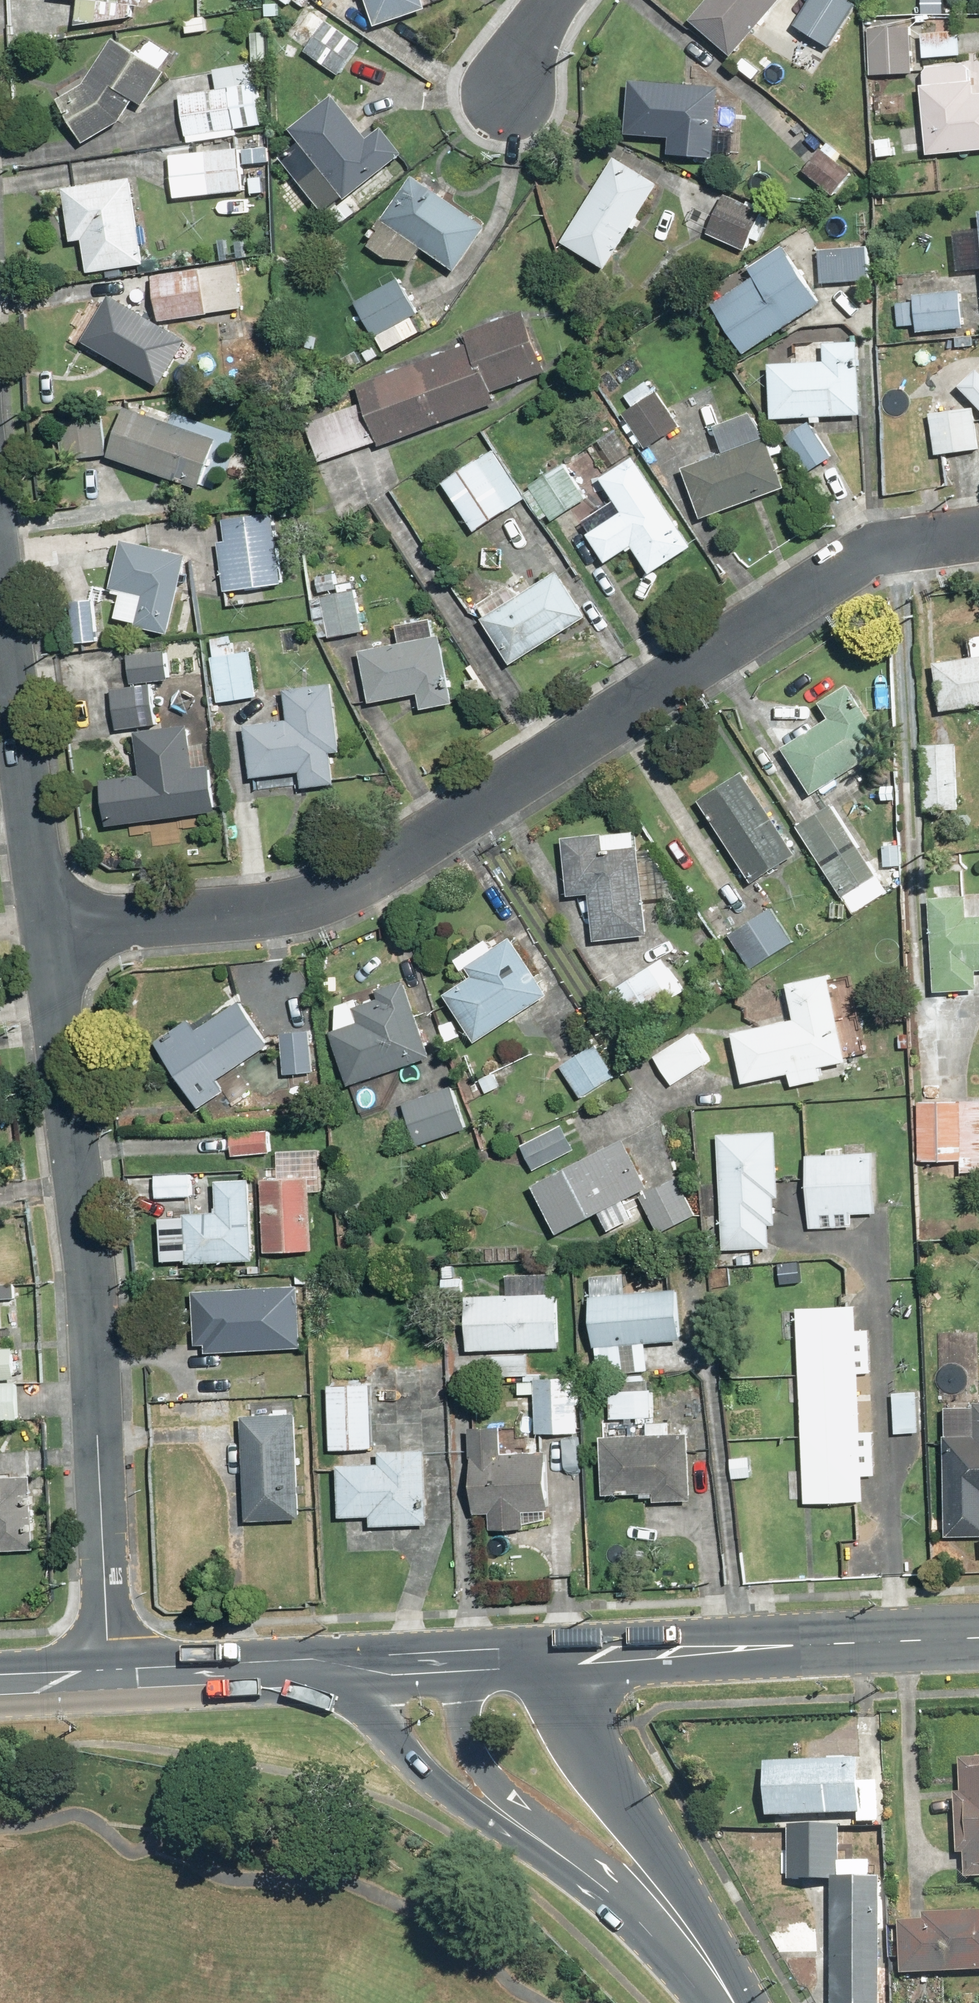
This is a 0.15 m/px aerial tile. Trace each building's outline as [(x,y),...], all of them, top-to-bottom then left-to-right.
[(98,1),(96,22),(137,26),(139,6),(148,7),(149,0),(88,0),(98,1)] [(377,30),(427,13),(423,0),(367,0),(377,30)] [(782,0),(715,0),(695,28),(739,60),(782,0)] [(849,0),(816,0),(797,28),(833,53),(863,9),(849,0)] [(967,14),(930,12),(927,57),(964,59),(967,14)] [(365,50),(329,21),(307,50),(343,78),(365,50)] [(917,27),(872,28),(873,75),(917,75),(917,27)] [(270,33),(255,33),(254,62),(270,62),(270,33)] [(138,54),(119,41),(91,84),(62,103),(90,145),(127,124),(142,103),(149,109),(174,74),(169,70),(177,59),(150,39),(138,54)] [(221,92),(184,98),(191,144),(244,136),(243,130),(266,127),(256,64),(217,70),(221,92)] [(929,73),(932,157),(978,155),(978,72),(929,73)] [(724,89),(634,83),(630,137),(674,140),(672,159),(719,162),(724,89)] [(375,141),(338,97),(295,132),(350,200),(406,155),(387,132),(375,141)] [(848,157),(829,142),(808,169),(841,194),(856,175),(842,164),(848,157)] [(176,155),(179,199),(248,193),(245,150),(176,155)] [(664,186),(619,159),(567,244),(612,271),(664,186)] [(493,225),(415,171),(364,244),(390,262),(417,263),(426,250),(459,273),(493,225)] [(136,181),(68,193),(77,244),(89,242),(95,274),(150,265),(136,181)] [(961,236),(962,257),(978,256),(978,235),(961,236)] [(825,307),(787,246),(751,268),(760,282),(721,306),(751,354),(825,307)] [(870,246),(822,251),(825,283),(873,278),(870,246)] [(234,265),(156,279),(164,323),(242,310),(234,265)] [(402,280),(358,308),(388,354),(414,337),(406,325),(423,314),(402,280)] [(965,287),(915,293),(920,334),(970,329),(965,287)] [(187,341),(113,298),(87,343),(141,375),(154,354),(174,365),(187,341)] [(361,384),(368,404),(308,425),(321,464),(382,442),(383,446),(500,405),(495,391),(552,372),(531,313),(468,335),(472,346),(361,384)] [(777,363),(775,416),(865,419),(867,346),(831,345),(830,365),(777,363)] [(966,391),(978,403),(978,378),(966,391)] [(665,390),(628,412),(650,451),(687,429),(665,390)] [(178,426),(132,408),(111,459),(203,495),(215,465),(170,447),(178,426)] [(935,411),(936,453),(978,452),(978,429),(978,410),(935,411)] [(794,490),(758,414),(720,432),(730,453),(686,475),(712,530),(794,490)] [(105,420),(63,423),(66,461),(107,458),(105,420)] [(812,421),(787,437),(812,474),(836,458),(812,421)] [(530,501),(497,452),(448,484),(480,534),(530,501)] [(589,520),(598,534),(592,538),(614,569),(643,550),(659,573),(698,547),(638,460),(606,481),(619,500),(589,520)] [(568,462),(531,485),(554,521),(590,498),(568,462)] [(226,542),(227,591),(285,590),(283,517),(233,518),(233,542),(226,542)] [(195,560),(128,543),(116,590),(127,593),(120,620),(175,635),(195,560)] [(593,619),(562,570),(520,597),(515,588),(481,610),(518,667),(593,619)] [(360,572),(311,578),(318,638),(367,632),(360,572)] [(97,604),(74,605),(77,645),(99,644),(97,604)] [(403,621),(406,647),(367,652),(373,705),(424,699),(425,710),(456,706),(449,642),(443,643),(440,616),(403,621)] [(976,656),(937,662),(945,712),(978,707),(978,636),(973,636),(976,656)] [(256,649),(216,654),(221,704),(262,699),(256,649)] [(168,652),(132,656),(135,687),(115,689),(119,731),(159,727),(155,684),(171,682),(168,652)] [(341,758),(337,684),(292,686),(295,722),(251,724),(254,779),(303,776),(304,790),(338,788),(336,758),(341,758)] [(830,718),(788,748),(815,791),(889,743),(852,686),(822,705),(830,718)] [(196,730),(142,736),(146,776),(108,780),(113,827),(224,815),(218,767),(201,769),(196,730)] [(964,740),(927,741),(929,807),(965,806),(964,740)] [(750,770),(703,800),(758,886),(805,856),(750,770)] [(842,805),(804,829),(842,888),(879,864),(842,805)] [(597,943),(651,938),(641,833),(567,841),(572,895),(592,893),(597,943)] [(934,895),(940,992),(978,989),(978,919),(971,920),(970,893),(934,895)] [(777,907),(730,935),(753,973),(800,944),(777,907)] [(552,994),(518,937),(497,950),(492,941),(462,959),(476,982),(455,995),(480,1037),(552,994)] [(666,961),(616,993),(643,1035),(693,1002),(666,961)] [(747,1082),(794,1071),(798,1086),(858,1072),(855,1057),(867,1055),(848,972),(789,986),(796,1017),(735,1031),(736,1035),(747,1082)] [(438,1056),(409,980),(382,990),(386,998),(359,1009),(365,1024),(340,1033),(360,1086),(438,1056)] [(196,1019),(161,1040),(203,1109),(236,1089),(226,1072),(273,1043),(247,1001),(202,1029),(196,1019)] [(315,1032),(285,1034),(288,1076),(318,1075),(315,1032)] [(694,1034),(658,1055),(676,1086),(712,1065),(694,1034)] [(599,1044),(565,1065),(584,1095),(617,1075),(599,1044)] [(455,1084),(406,1102),(422,1145),(471,1127),(455,1084)] [(920,1098),(920,1158),(946,1158),(946,1179),(978,1178),(978,1098),(920,1098)] [(568,1124),(527,1142),(537,1166),(578,1149),(568,1124)] [(779,1130),(720,1134),(728,1253),(786,1249),(779,1130)] [(539,1184),(540,1186),(561,1233),(604,1214),(614,1235),(641,1223),(631,1201),(656,1190),(634,1141),(539,1184)] [(878,1147),(808,1151),(812,1229),(843,1227),(842,1211),(882,1209),(878,1147)] [(284,1168),(284,1179),(268,1179),(271,1249),(323,1247),(321,1177),(311,1178),(311,1167),(284,1168)] [(262,1260),(259,1177),(224,1178),(226,1214),(192,1215),(193,1263),(262,1260)] [(681,1181),(645,1198),(661,1231),(697,1214),(681,1181)] [(598,1371),(602,1371),(655,1371),(654,1344),(688,1344),(688,1293),(625,1293),(625,1277),(598,1278),(598,1371)] [(308,1289),(201,1289),(201,1353),(308,1353),(308,1289)] [(564,1290),(472,1294),(474,1348),(566,1345),(564,1290)] [(860,1306),(801,1309),(809,1505),(867,1502),(866,1477),(882,1477),(880,1434),(865,1435),(863,1373),(876,1373),(875,1333),(861,1334),(860,1306)] [(0,1308),(0,1421),(22,1421),(21,1347),(7,1347),(7,1307),(0,1308)] [(532,1356),(501,1357),(501,1374),(532,1374),(532,1356)] [(657,1378),(615,1376),(613,1413),(656,1415),(657,1378)] [(583,1378),(538,1378),(539,1431),(583,1431),(583,1378)] [(380,1384),(334,1384),(334,1450),(380,1450),(380,1384)] [(924,1391),(896,1391),(897,1431),(925,1431),(924,1391)] [(952,1402),(950,1536),(978,1537),(978,1402),(952,1402)] [(307,1407),(247,1408),(248,1520),(308,1519),(307,1407)] [(511,1426),(477,1426),(478,1511),(504,1511),(504,1530),(527,1530),(526,1508),(554,1508),(554,1450),(511,1450),(511,1426)] [(697,1433),(608,1436),(610,1494),(699,1491),(697,1433)] [(754,1443),(730,1446),(734,1478),(758,1475),(754,1443)] [(384,1462),(344,1464),(347,1514),(374,1513),(375,1532),(432,1529),(429,1450),(384,1452),(384,1462)] [(0,1479),(0,1542),(2,1542),(2,1549),(41,1549),(41,1478),(0,1479)] [(868,1758),(771,1759),(772,1815),(869,1813),(868,1758)] [(966,1761),(966,1874),(978,1874),(978,1761),(966,1761)] [(843,1821),(794,1821),(793,1880),(842,1881),(843,1821)] [(834,1884),(835,2002),(886,2002),(885,1882),(834,1884)] [(904,1973),(978,1973),(978,1910),(905,1910),(904,1973)]
